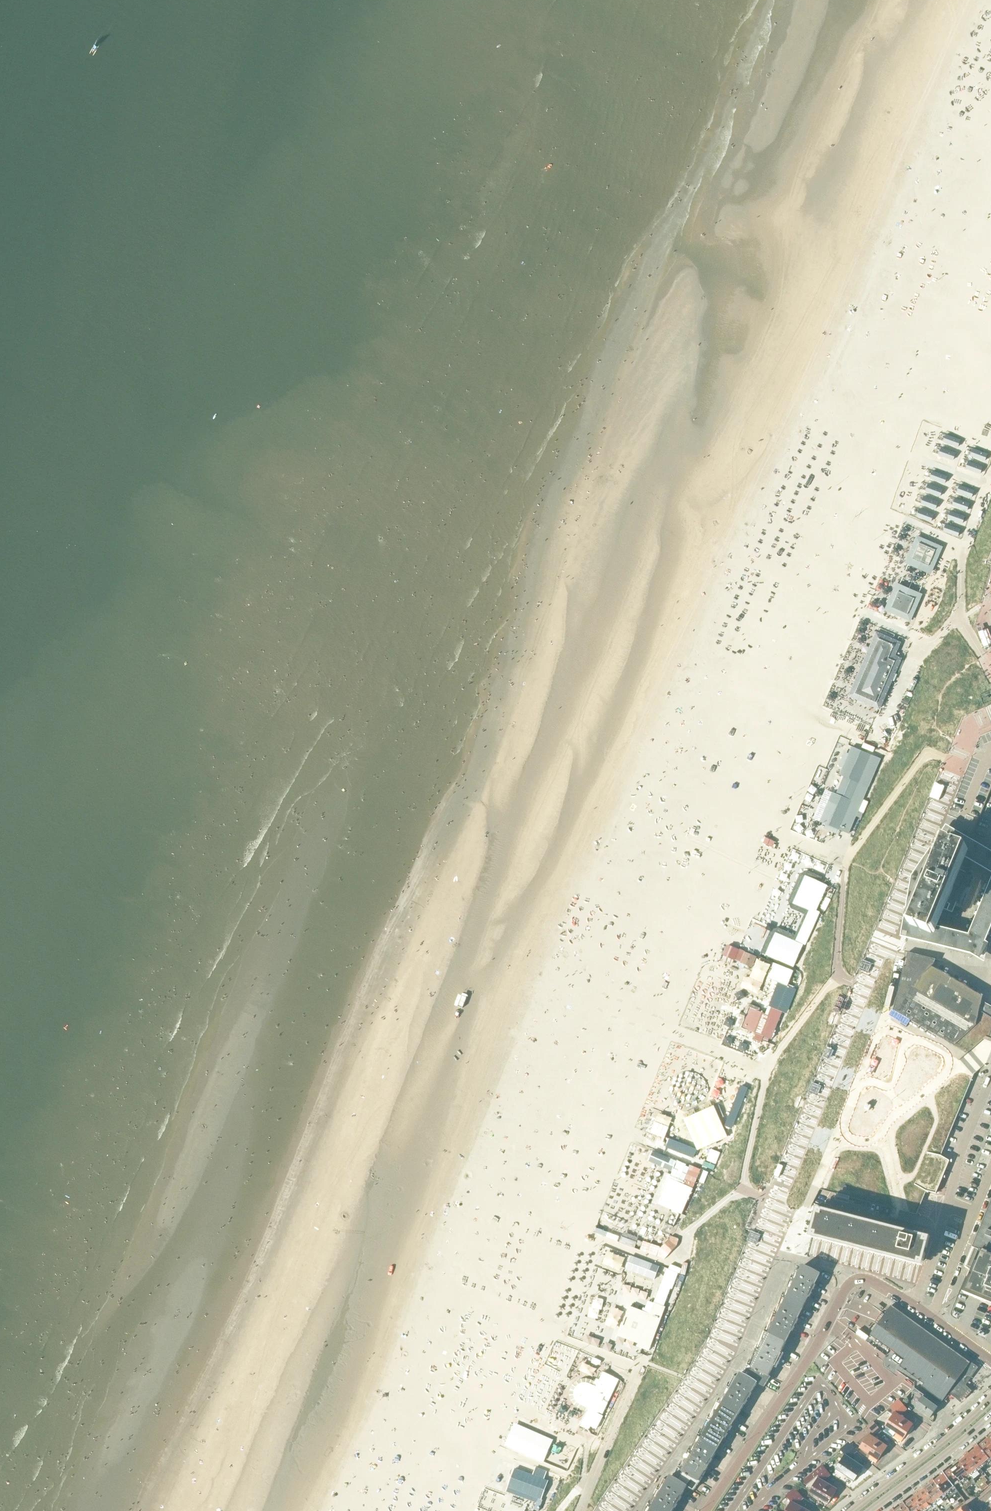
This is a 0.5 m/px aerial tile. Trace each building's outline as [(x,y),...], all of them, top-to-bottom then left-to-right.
[(958,446),(961,439),(951,435),(948,442),(958,446)] [(932,479),(945,481),(946,473),(933,472),(932,479)] [(958,492),(971,497),(974,489),(961,484),(958,492)] [(932,487),(930,491),(939,495),(941,491),(932,487)] [(947,497),(937,524),(951,528),(948,536),(966,543),(978,508),(947,497)] [(973,521),(970,535),(975,536),(978,523),(973,521)] [(912,620),(922,592),(920,591),(927,572),(932,573),(943,544),(916,534),(906,562),(908,563),(901,582),(896,580),(885,610),(912,620)] [(903,658),(896,655),(902,642),(877,631),(849,696),(881,709),(903,658)] [(882,769),(853,757),(844,777),(862,785),(854,803),(835,795),(822,826),(852,839),(882,769)] [(964,835),(947,825),(912,876),(905,912),(901,936),(908,938),(923,942),(930,943),(931,944),(945,947),(961,951),(971,954),(985,962),(989,943),(986,941),(990,929),(990,882),(982,904),(969,935),(962,933),(949,930),(939,927),(938,927),(935,926),(943,908),(945,902),(950,904),(947,910),(948,910),(951,911),(951,912),(953,912),(957,901),(958,901),(960,903),(962,895),(964,892),(967,887),(973,876),(972,876),(972,873),(967,871),(967,872),(959,869),(964,856),(976,864),(982,867),(988,871),(990,872),(990,851),(985,848),(964,835)] [(829,888),(803,877),(789,909),(806,916),(794,945),(774,936),(765,958),(794,970),(804,948),(807,949),(822,913),(819,911),(829,888)] [(753,957),(729,947),(725,957),(749,967),(753,957)] [(874,1020),(889,1026),(889,1027),(959,1060),(968,1053),(983,1039),(984,1039),(990,1042),(990,1006),(982,1000),(984,995),(934,966),(936,960),(936,959),(908,952),(908,953),(903,951),(890,984),(889,984),(881,1002),(874,1020)] [(793,973),(774,965),(769,978),(781,983),(768,1016),(750,1009),(742,1030),(773,1043),(794,989),(788,986),(793,973)] [(746,977),(746,991),(760,992),(761,977),(746,977)] [(812,1185),(820,1189),(826,1191),(837,1194),(836,1196),(850,1199),(850,1197),(892,1207),(893,1208),(897,1209),(904,1210),(909,1211),(910,1212),(917,1213),(917,1212),(926,1192),(926,1190),(928,1191),(936,1193),(937,1191),(949,1161),(949,1160),(942,1155),(941,1155),(942,1152),(942,1151),(943,1150),(949,1135),(951,1130),(958,1112),(961,1104),(962,1102),(971,1080),(971,1079),(973,1077),(973,1075),(974,1074),(974,1073),(981,1068),(984,1065),(985,1065),(987,1065),(990,1055),(990,1042),(984,1039),(983,1039),(968,1053),(959,1060),(889,1027),(878,1022),(872,1038),(858,1072),(848,1095),(836,1125),(823,1156),(812,1184),(812,1185)] [(742,1084),(747,1086),(751,1075),(746,1073),(742,1084)] [(695,1075),(676,1082),(685,1106),(704,1099),(695,1075)] [(750,1097),(715,1082),(703,1111),(739,1126),(750,1097)] [(651,1132),(665,1137),(669,1125),(655,1120),(651,1132)] [(662,1144),(672,1148),(675,1140),(665,1136),(662,1144)] [(685,1144),(682,1152),(692,1156),(696,1148),(685,1144)] [(713,1149),(709,1160),(718,1164),(722,1153),(713,1149)] [(693,1189),(671,1178),(659,1203),(681,1214),(693,1189)] [(923,1235),(820,1207),(813,1233),(922,1263),(928,1239),(923,1238),(923,1235)] [(990,1216),(985,1229),(982,1228),(980,1234),(982,1235),(976,1249),(990,1255),(990,1216)] [(607,1235),(618,1240),(620,1234),(609,1229),(607,1235)] [(620,1242),(670,1258),(677,1236),(668,1234),(665,1245),(643,1239),(641,1246),(636,1244),(638,1236),(623,1231),(620,1242)] [(976,1249),(968,1269),(976,1272),(967,1294),(990,1304),(990,1255),(976,1249)] [(654,1301),(668,1304),(675,1270),(687,1272),(691,1255),(685,1254),(683,1265),(674,1264),(673,1268),(661,1266),(655,1295),(654,1301)] [(624,1280),(632,1282),(634,1276),(651,1281),(656,1264),(631,1257),(624,1280)] [(821,1273),(820,1273),(804,1265),(803,1265),(801,1270),(795,1283),(811,1291),(814,1284),(816,1285),(817,1285),(815,1284),(821,1273)] [(914,1276),(915,1266),(904,1265),(902,1279),(911,1281),(911,1276),(914,1276)] [(795,1283),(786,1299),(803,1308),(809,1297),(810,1297),(811,1297),(808,1296),(811,1291),(795,1283)] [(661,1307),(636,1297),(626,1323),(650,1333),(661,1307)] [(798,1318),(803,1308),(786,1299),(778,1316),(794,1324),(797,1318),(799,1319),(798,1318)] [(605,1323),(619,1327),(624,1308),(611,1304),(605,1323)] [(870,1335),(895,1352),(890,1358),(901,1366),(925,1383),(923,1386),(943,1400),(951,1389),(956,1394),(963,1386),(962,1385),(966,1380),(968,1381),(971,1376),(970,1375),(976,1367),(892,1305),(870,1335)] [(791,1330),(794,1324),(778,1316),(769,1333),(786,1342),(792,1331),(793,1331),(791,1330)] [(781,1352),(786,1342),(769,1333),(761,1350),(777,1358),(780,1353),(782,1354),(782,1353),(781,1352)] [(769,1375),(770,1375),(775,1365),(776,1366),(776,1365),(774,1364),(777,1358),(761,1350),(753,1367),(753,1368),(761,1373),(765,1374),(769,1375)] [(585,1362),(583,1369),(591,1371),(593,1363),(585,1362)] [(769,1375),(770,1375),(769,1375),(765,1374),(761,1373),(753,1368),(753,1367),(747,1364),(745,1371),(743,1370),(743,1371),(742,1373),(745,1374),(748,1375),(750,1377),(753,1379),(755,1380),(758,1382),(757,1383),(764,1386),(771,1376),(769,1375)] [(745,1374),(742,1373),(741,1373),(738,1377),(731,1389),(747,1398),(750,1392),(753,1393),(751,1392),(757,1383),(758,1382),(755,1380),(753,1379),(750,1377),(748,1375),(745,1374)] [(599,1430),(619,1382),(606,1376),(601,1388),(593,1385),(586,1385),(582,1386),(579,1390),(577,1396),(579,1402),(585,1408),(596,1413),(590,1426),(599,1430)] [(914,1387),(911,1393),(920,1398),(923,1392),(914,1387)] [(722,1405),(738,1415),(744,1404),(746,1405),(744,1403),(747,1398),(731,1389),(722,1405)] [(931,1418),(938,1407),(923,1396),(916,1407),(931,1418)] [(904,1400),(902,1403),(899,1399),(891,1407),(895,1412),(887,1425),(898,1432),(897,1433),(904,1438),(913,1424),(900,1415),(901,1413),(906,1408),(907,1409),(908,1409),(907,1408),(910,1404),(904,1400)] [(712,1422),(727,1431),(731,1425),(733,1426),(732,1425),(738,1415),(722,1405),(712,1422)] [(505,1445),(544,1460),(553,1437),(514,1422),(505,1445)] [(702,1438),(718,1448),(725,1437),(726,1438),(724,1436),(727,1431),(712,1422),(702,1438)] [(866,1430),(851,1443),(852,1444),(855,1441),(858,1445),(862,1448),(873,1455),(872,1456),(880,1461),(889,1447),(875,1438),(877,1436),(882,1432),(883,1432),(875,1422),(866,1430)] [(712,1458),(718,1448),(702,1438),(692,1455),(708,1464),(711,1458),(713,1459),(712,1458)] [(988,1438),(980,1445),(978,1443),(990,1460),(990,1441),(988,1438)] [(857,1451),(852,1444),(851,1443),(842,1451),(845,1455),(837,1467),(848,1474),(847,1476),(854,1480),(863,1467),(850,1457),(851,1455),(856,1451),(857,1451)] [(989,1458),(990,1460),(978,1443),(974,1446),(976,1448),(970,1453),(968,1451),(981,1468),(988,1463),(986,1460),(989,1458)] [(981,1468),(968,1451),(964,1454),(966,1456),(960,1461),(971,1476),(978,1471),(976,1469),(979,1466),(981,1468)] [(696,1479),(699,1480),(705,1470),(706,1471),(707,1471),(704,1469),(708,1464),(692,1455),(683,1470),(683,1471),(687,1474),(690,1476),(693,1478),(694,1478),(696,1479)] [(970,1474),(971,1476),(960,1461),(950,1469),(959,1482),(961,1484),(968,1478),(967,1476),(970,1474)] [(831,1474),(825,1468),(823,1466),(803,1483),(807,1485),(812,1488),(811,1490),(822,1497),(821,1498),(829,1503),(837,1489),(823,1480),(824,1478),(829,1474),(830,1475),(831,1474)] [(688,1484),(687,1486),(694,1489),(700,1481),(699,1480),(696,1479),(694,1478),(693,1478),(690,1476),(687,1474),(683,1471),(683,1470),(677,1467),(674,1474),(673,1473),(672,1476),(675,1477),(678,1479),(688,1484)] [(959,1482),(950,1469),(947,1471),(945,1473),(955,1486),(957,1484),(959,1482)] [(547,1483),(511,1470),(504,1489),(541,1501),(547,1483)] [(955,1486),(945,1473),(943,1470),(939,1473),(941,1476),(935,1481),(945,1496),(952,1490),(951,1488),(955,1486)] [(687,1486),(688,1484),(678,1479),(675,1477),(672,1476),(671,1476),(668,1480),(661,1492),(677,1501),(680,1495),(683,1496),(681,1495),(687,1486)] [(924,1488),(936,1503),(942,1498),(941,1496),(944,1494),(945,1496),(935,1481),(933,1478),(929,1481),(931,1484),(924,1488)] [(984,1480),(978,1485),(982,1490),(988,1485),(984,1480)] [(934,1501),(936,1503),(924,1488),(915,1496),(926,1510),(932,1506),(931,1503),(934,1501)] [(788,1497),(791,1501),(786,1510),(809,1510),(796,1504),(797,1502),(802,1497),(803,1498),(796,1489),(788,1497)] [(657,1510),(672,1510),(674,1507),(675,1508),(676,1508),(674,1506),(677,1501),(661,1492),(652,1508),(657,1510)] [(911,1510),(921,1510),(924,1509),(926,1510),(915,1496),(905,1503),(911,1510)] [(905,1503),(903,1501),(900,1503),(901,1506),(895,1510),(911,1510),(905,1503)]
